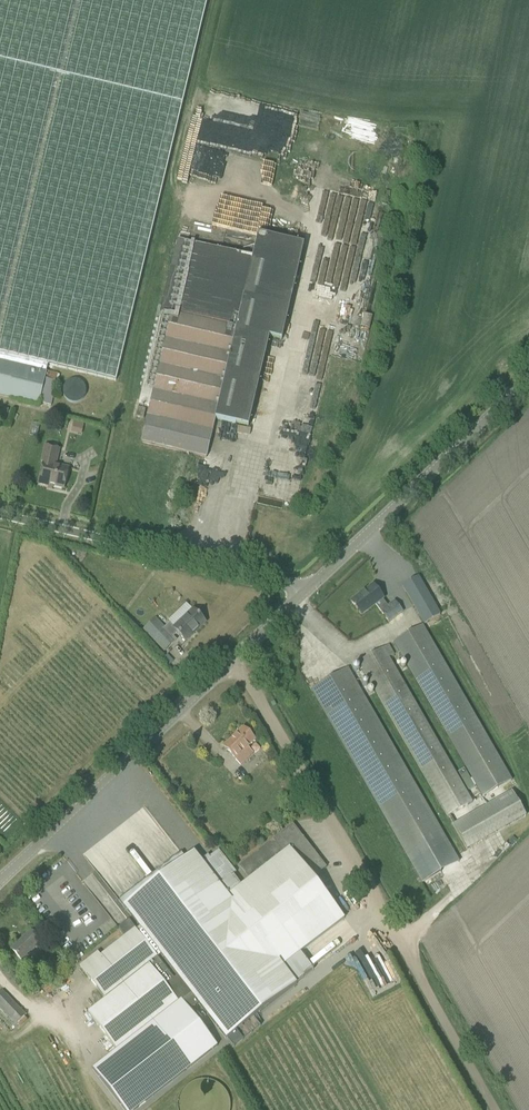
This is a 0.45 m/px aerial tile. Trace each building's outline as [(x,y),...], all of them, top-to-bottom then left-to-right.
[(38,405),(51,406),(58,375),(46,371),(47,366),(116,382),(206,0),(0,0),(0,396),(38,405)] [(177,240),(139,405),(149,408),(141,443),(207,458),(216,420),(248,427),(269,338),(282,341),(304,246),(258,235),(253,258),(177,240)] [(361,328),(369,330),(372,317),(364,315),(361,328)] [(330,338),(326,354),(362,362),(367,342),(359,340),(361,332),(342,328),(339,340),(330,338)] [(323,363),(311,408),(318,410),(330,365),(323,363)] [(7,418),(9,409),(0,407),(0,416),(7,418)] [(138,408),(136,417),(144,419),(146,410),(138,408)] [(48,485),(64,489),(69,468),(56,465),(60,449),(45,446),(41,462),(43,463),(38,484),(48,487),(48,485)] [(403,586),(425,625),(440,616),(418,577),(403,586)] [(376,605),(389,622),(403,612),(395,601),(388,607),(383,599),(373,585),(351,602),(361,615),(376,605)] [(155,619),(144,630),(164,651),(176,641),(173,637),(177,633),(186,642),(206,623),(203,620),(203,618),(203,616),(200,613),(198,612),(196,613),(193,610),(174,628),(170,624),(164,629),(155,619)] [(476,786),(482,797),(512,780),(423,626),(394,643),(466,768),(458,773),(468,791),(476,786)] [(359,663),(448,817),(472,803),(389,658),(394,655),(388,646),(359,663)] [(311,690),(422,884),(460,862),(348,668),(311,690)] [(224,747),(241,765),(253,754),(247,748),(255,741),(243,728),(224,747)] [(181,853),(119,902),(140,928),(161,955),(177,977),(198,1004),(226,1040),(297,984),(296,984),(314,970),(301,953),(345,919),(313,878),(326,868),(293,824),(240,866),(250,879),(241,886),(233,875),(236,873),(218,850),(210,857),(208,855),(203,859),(205,861),(202,863),(194,852),(185,859),(181,853)] [(111,866),(130,892),(144,882),(123,853),(115,859),(117,862),(111,866)] [(80,967),(105,998),(106,999),(88,1013),(117,1050),(92,1070),(123,1109),(136,1109),(217,1047),(190,1011),(198,1004),(177,977),(174,979),(157,958),(161,955),(140,928),(136,930),(129,921),(119,929),(125,937),(101,956),(98,953),(80,967)] [(11,950),(22,961),(42,943),(31,931),(11,950)] [(378,994),(387,989),(366,949),(357,954),(378,994)] [(0,994),(0,1008),(16,1025),(26,1016),(2,991),(0,994)]
